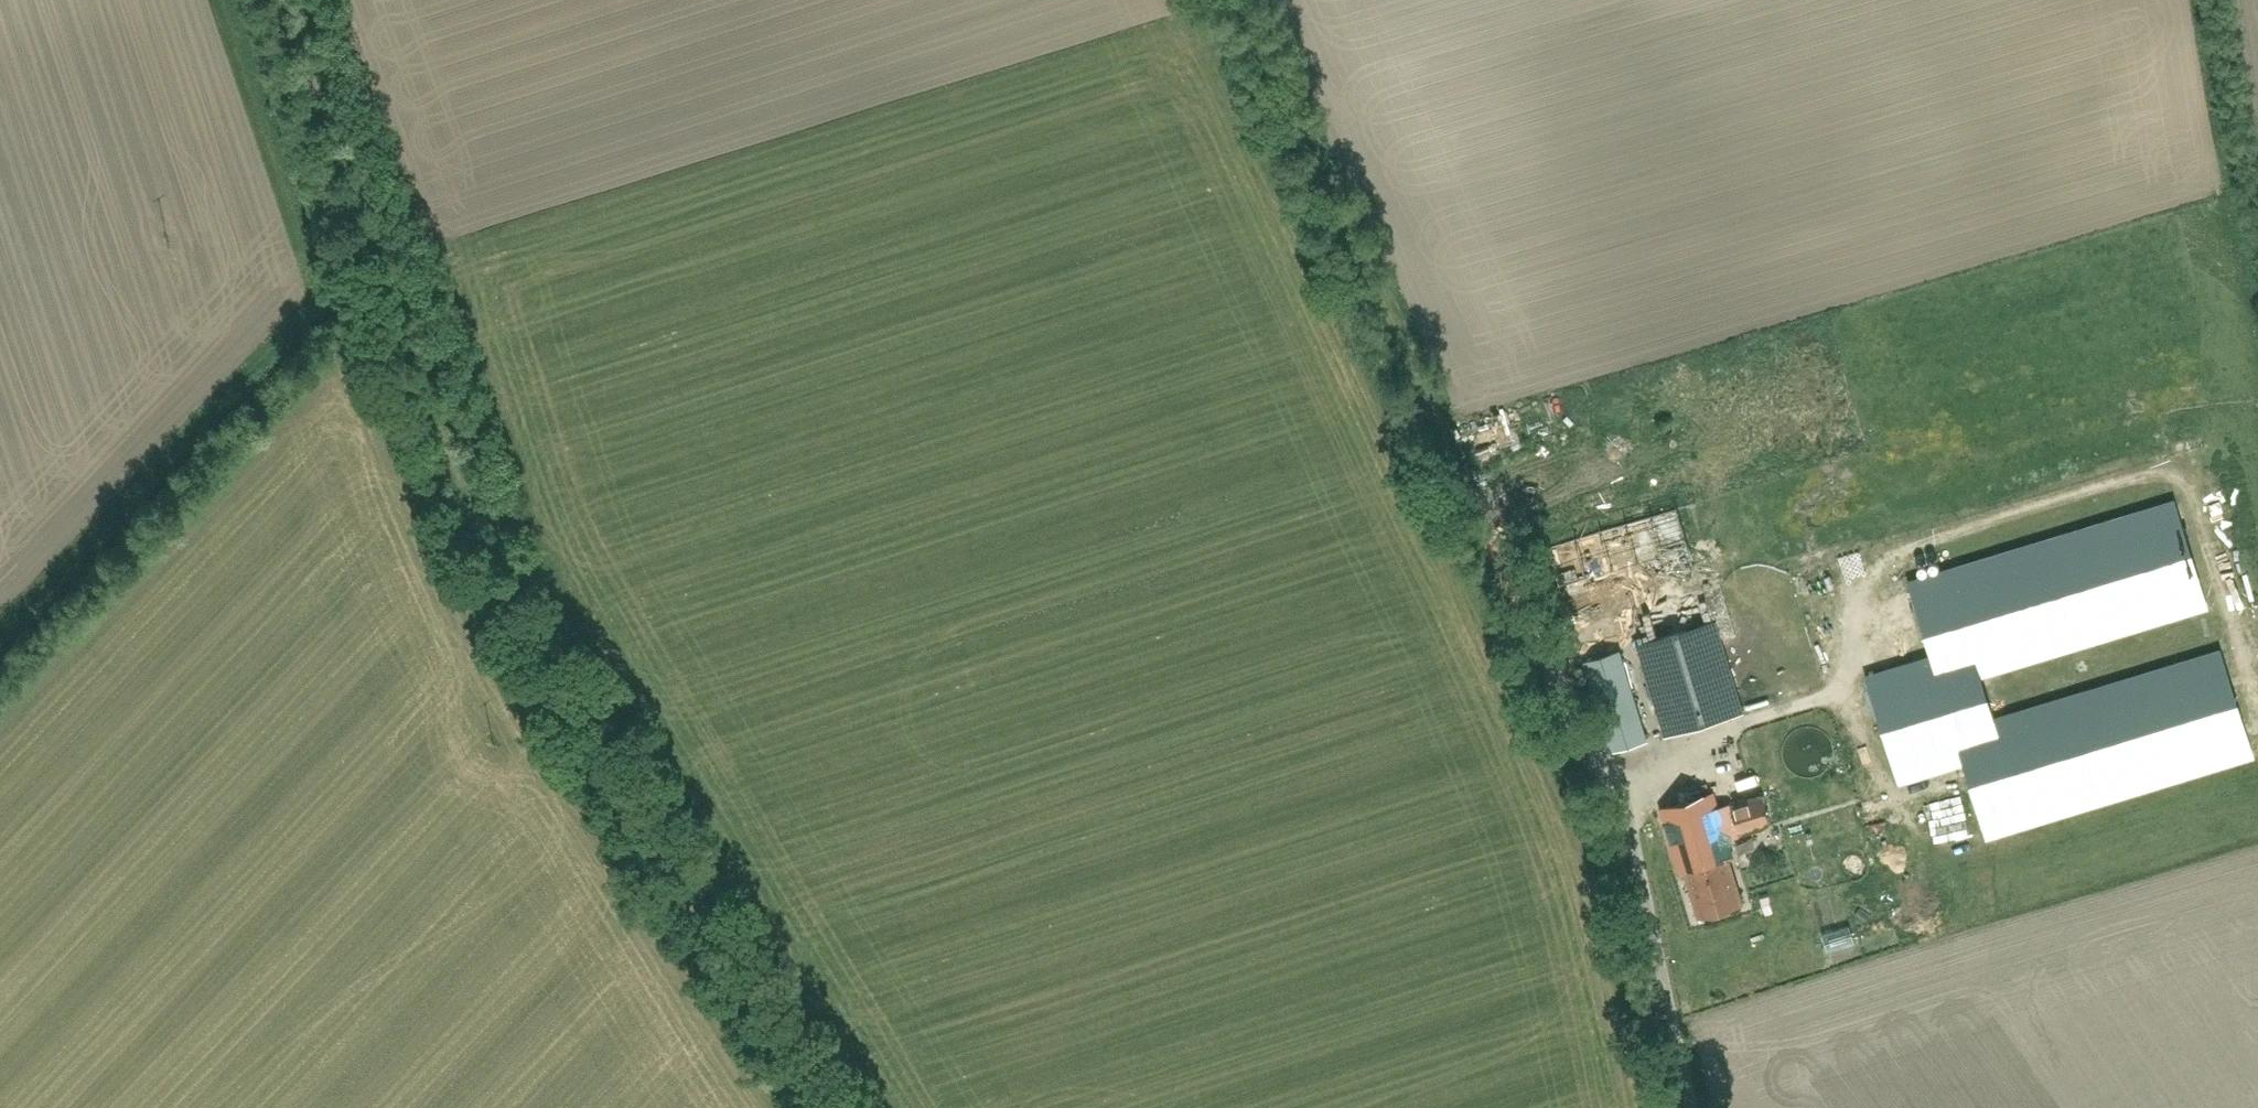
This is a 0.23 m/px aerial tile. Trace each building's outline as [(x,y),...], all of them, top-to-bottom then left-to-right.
[(1619,617),(1632,604),(1636,585),(1625,563),(1613,556),(1594,555),(1581,561),(1572,572),(1569,593),(1577,610),(1597,621),(1619,617)] [(1721,630),(1646,651),(1670,735),(1745,714),(1721,630)] [(1770,806),(1731,816),(1726,797),(1664,815),(1695,923),(1757,905),(1739,844),(1772,836),(1773,839),(1841,833),(1833,750),(1765,756),(1770,806)]
